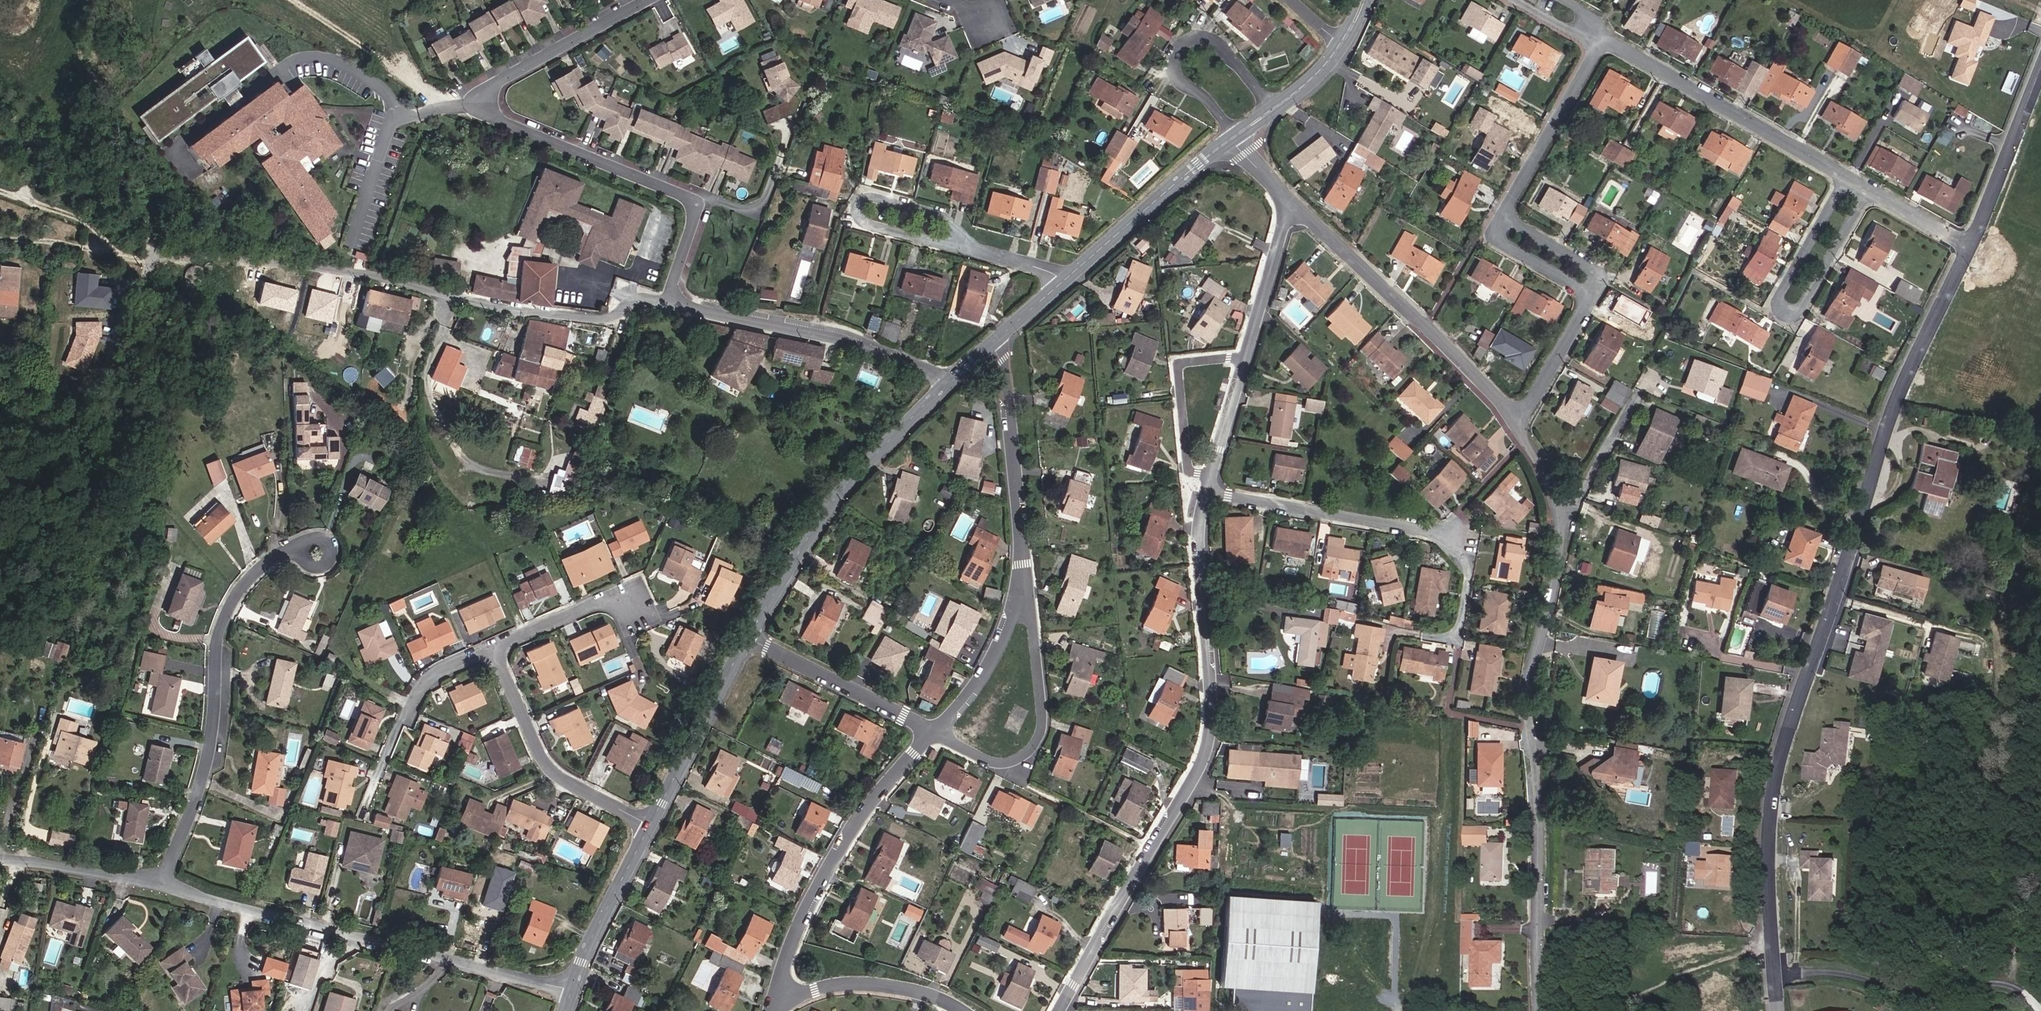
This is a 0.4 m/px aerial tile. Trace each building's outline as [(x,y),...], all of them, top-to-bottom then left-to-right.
[(522,15),(523,18),(526,24),(528,23),(536,19),(543,15),(539,8),(537,4),(544,1),(544,0),(512,0),(468,24),(471,30),(449,42),(446,37),(430,45),(431,47),(435,54),(439,62),(449,56),(454,53),(457,58),(480,46),(478,43),(477,40),(522,15)] [(741,0),(719,0),(720,2),(721,4),(718,6),(716,5),(706,10),(715,27),(729,19),(736,31),(753,21),(741,0)] [(802,2),(800,6),(799,8),(809,12),(811,6),(815,7),(818,0),(797,0),(802,2)] [(898,9),(877,0),(876,3),(872,2),(868,0),(847,0),(845,5),(852,9),(850,14),(852,19),(864,24),(869,22),(870,19),(890,27),(898,9)] [(1658,0),(1635,0),(1631,6),(1634,8),(1632,11),(1623,27),(1638,36),(1658,0)] [(1976,0),(1962,0),(1960,6),(1972,10),(1976,0)] [(1272,28),(1262,18),(1258,23),(1246,12),(1235,2),(1225,15),(1232,21),(1234,23),(1232,26),(1256,46),(1272,28)] [(1488,18),(1483,15),(1485,12),(1469,3),(1469,4),(1460,20),(1459,20),(1494,41),(1495,40),(1494,40),(1502,26),(1503,26),(1488,18)] [(1264,16),(1251,5),(1246,12),(1258,23),(1262,18),(1264,16)] [(1147,40),(1163,18),(1149,8),(1139,23),(1131,17),(1120,32),(1128,38),(1116,56),(1132,67),(1148,45),(1145,43),(1147,40)] [(1377,19),(1381,11),(1375,8),(1372,16),(1377,19)] [(1791,28),(1798,16),(1788,10),(1781,22),(1791,28)] [(1292,21),(1281,12),(1277,17),(1287,26),(1292,21)] [(1981,45),(1992,18),(1979,13),(1972,29),(1955,23),(1950,33),(1961,38),(1958,46),(1954,55),(1959,57),(1951,78),(1966,83),(1974,63),(1970,61),(1975,48),(1973,47),(1975,43),(1981,45)] [(865,32),(869,22),(864,24),(852,19),(850,14),(846,24),(865,32)] [(927,42),(935,22),(915,14),(906,36),(903,35),(899,45),(909,49),(910,46),(923,52),(924,49),(929,50),(935,65),(954,57),(946,37),(931,43),(927,42)] [(478,43),(523,18),(522,15),(477,40),(478,43)] [(1306,34),(1293,22),(1288,27),(1301,39),(1306,34)] [(1700,47),(1664,26),(1664,27),(1665,27),(1655,44),(1654,44),(1675,56),(1677,54),(1692,62),(1692,61),(1691,61),(1699,47),(1700,47)] [(680,59),(691,53),(680,33),(672,37),(674,40),(663,45),(659,48),(657,45),(648,51),(657,68),(679,57),(680,59)] [(1436,68),(1378,33),(1365,54),(1423,90),(1436,68)] [(1961,38),(1950,33),(1947,42),(1958,46),(1961,38)] [(215,100),(220,96),(223,94),(221,92),(227,87),(229,90),(232,88),(237,83),(235,81),(240,78),(241,80),(250,73),(249,71),(257,65),(258,67),(264,63),(243,35),(238,39),(239,40),(230,46),(229,45),(220,52),(221,53),(217,56),(216,55),(210,59),(201,47),(190,55),(199,67),(166,91),(168,93),(159,99),(158,98),(149,104),(150,106),(141,112),(140,110),(135,114),(156,143),(161,139),(160,137),(168,131),(170,132),(179,126),(177,124),(186,118),(187,119),(214,99),(215,100)] [(1103,51),(1110,42),(1100,35),(1096,46),(1103,51)] [(1559,55),(1534,40),(1532,43),(1527,40),(1519,36),(1519,37),(1512,50),(1511,49),(1511,50),(1521,55),(1538,65),(1535,71),(1546,77),(1559,55)] [(1836,70),(1848,48),(1838,43),(1825,64),(1836,70)] [(459,62),(482,49),(480,46),(457,58),(459,62)] [(605,60),(611,52),(604,46),(597,53),(605,60)] [(1847,75),(1859,54),(1848,48),(1836,70),(1847,75)] [(1022,77),(1027,64),(1007,55),(1006,57),(1000,54),(976,64),(984,83),(1002,76),(1013,80),(1015,74),(1022,77)] [(1538,65),(1521,55),(1517,61),(1535,71),(1538,65)] [(786,76),(778,56),(760,63),(770,88),(786,101),(784,105),(795,114),(800,100),(793,94),(799,87),(786,76)] [(1721,78),(1719,80),(1751,98),(1761,81),(1745,73),(1715,56),(1715,57),(1716,57),(1709,70),(1708,70),(1707,70),(1716,75),(1721,78)] [(1745,73),(1761,81),(1767,71),(1751,62),(1745,73)] [(1813,93),(1779,73),(1782,67),(1774,62),(1758,90),(1766,95),(1769,91),(1788,102),(1790,99),(1804,108),(1805,107),(1804,107),(1812,93),(1813,93)] [(944,68),(942,64),(932,68),(934,73),(944,68)] [(1481,74),(1464,64),(1459,72),(1478,83),(1482,77),(1480,76),(1481,74)] [(687,130),(633,108),(632,111),(614,104),(615,100),(607,97),(606,101),(600,99),(591,82),(585,85),(576,69),(554,81),(562,96),(563,98),(572,93),(575,91),(583,106),(583,107),(593,112),(607,118),(606,120),(602,130),(610,133),(619,137),(621,138),(625,128),(626,125),(679,147),(678,150),(674,159),(682,163),(703,171),(711,174),(715,165),(717,162),(729,167),(728,170),(726,174),(745,182),(754,161),(735,154),(737,150),(722,145),(721,148),(686,134),(687,130)] [(1632,108),(1640,93),(1627,85),(1621,82),(1623,79),(1609,72),(1592,100),(1603,107),(1604,104),(1609,95),(1625,104),(1632,108)] [(1917,85),(1919,82),(1904,72),(1897,85),(1913,93),(1917,85)] [(1019,85),(1022,77),(1015,74),(1013,80),(1012,82),(1019,85)] [(1126,116),(1136,99),(1119,89),(1117,91),(1114,89),(1097,79),(1089,93),(1103,101),(1099,107),(1117,118),(1121,112),(1126,116)] [(562,96),(554,81),(551,83),(559,98),(562,96)] [(312,116),(308,111),(315,106),(300,86),(285,98),(274,83),(245,105),(233,114),(186,148),(204,171),(253,135),(257,140),(254,143),(252,146),(252,148),(253,152),(256,154),(259,155),(262,154),(265,152),(268,155),(259,162),(262,166),(262,170),(268,179),(271,179),(273,181),(275,184),(274,187),(281,196),(284,196),(287,201),(287,204),(293,213),(297,214),(300,219),(300,222),(306,231),(309,231),(313,236),(312,239),(314,242),(317,241),(322,249),(333,241),(324,229),(327,227),(324,222),(327,219),(335,214),(333,211),(329,210),(326,206),(326,202),(320,193),(317,193),(313,188),(314,185),(307,176),(304,176),(296,165),(307,156),(313,164),(340,144),(321,117),(319,116),(317,115),(315,115),(312,116)] [(1503,97),(1508,89),(1498,83),(1493,91),(1503,97)] [(245,105),(232,88),(229,90),(227,87),(221,92),(223,94),(220,96),(233,114),(245,105)] [(1518,95),(1508,89),(1503,97),(1513,103),(1518,95)] [(583,106),(575,91),(572,93),(580,108),(583,106)] [(1477,103),(1481,97),(1473,92),(1470,98),(1477,103)] [(1620,113),(1625,104),(1609,95),(1604,104),(1620,113)] [(1398,111),(1380,100),(1355,143),(1373,154),(1391,123),(1398,112),(1398,111)] [(1891,117),(1917,132),(1927,115),(1915,108),(1901,100),(1891,117)] [(1931,108),(1919,101),(1915,108),(1927,115),(1931,108)] [(1683,137),(1693,120),(1694,120),(1679,111),(1677,114),(1671,110),(1657,102),(1657,103),(1649,117),(1648,117),(1661,124),(1656,133),(1671,142),(1676,133),(1684,138),(1684,137),(1683,137)] [(1865,123),(1829,102),(1829,103),(1830,103),(1821,117),(1835,125),(1833,128),(1855,141),(1855,140),(1854,139),(1864,123),(1865,123)] [(767,125),(795,114),(784,105),(782,104),(762,112),(767,125)] [(1962,117),(1966,110),(1957,105),(1953,112),(1962,117)] [(322,116),(315,106),(308,111),(312,116),(315,115),(317,115),(319,116),(321,117),(322,116)] [(1495,159),(1509,133),(1492,124),(1489,129),(1485,127),(1491,116),(1478,109),(1469,125),(1485,134),(1470,162),(1484,170),(1489,161),(1492,157),(1495,159)] [(1177,146),(1188,129),(1172,119),(1171,122),(1167,120),(1153,111),(1144,125),(1177,146)] [(607,118),(593,112),(592,115),(606,120),(607,118)] [(950,124),(953,115),(942,112),(939,121),(950,124)] [(1399,127),(1405,116),(1398,112),(1391,123),(1399,127)] [(1438,134),(1442,128),(1433,123),(1429,129),(1438,134)] [(679,147),(626,125),(625,128),(678,150),(679,147)] [(1004,139),(1007,129),(999,127),(996,137),(1004,139)] [(1444,138),(1448,132),(1442,128),(1438,134),(1444,138)] [(1112,158),(1125,137),(1115,132),(1103,152),(1112,158)] [(1737,174),(1750,152),(1723,137),(1722,140),(1716,137),(1708,132),(1708,133),(1709,133),(1702,146),(1701,146),(1729,162),(1726,168),(1737,174)] [(1303,179),(1336,155),(1321,134),(1288,159),(1303,179)] [(1122,163),(1134,143),(1125,137),(1112,158),(1119,161),(1122,163)] [(1611,163),(1621,147),(1608,139),(1598,155),(1611,163)] [(884,146),(875,143),(868,167),(869,167),(876,169),(896,175),(896,172),(901,173),(910,175),(914,160),(900,156),(891,153),(883,151),(884,146)] [(1373,154),(1355,143),(1350,151),(1364,160),(1363,163),(1376,171),(1383,160),(1373,154)] [(1726,168),(1729,162),(1701,146),(1702,146),(1699,144),(1694,153),(1725,170),(1726,168)] [(834,201),(841,173),(838,172),(839,168),(844,151),(824,146),(822,154),(816,152),(808,183),(783,177),(780,187),(834,201)] [(900,156),(901,149),(893,147),(891,153),(900,156)] [(1624,170),(1634,154),(1621,147),(1611,163),(1624,170)] [(1916,169),(1878,148),(1878,149),(1879,149),(1870,165),(1869,165),(1891,178),(1893,175),(1900,179),(1899,181),(1906,185),(1916,169)] [(1363,163),(1364,160),(1350,151),(1344,163),(1358,171),(1363,163)] [(1106,169),(1112,158),(1103,152),(1097,163),(1106,169)] [(1049,171),(1052,159),(1043,156),(1040,168),(1049,171)] [(1106,183),(1119,161),(1112,158),(1106,169),(1099,179),(1106,183)] [(1431,172),(1438,160),(1434,158),(1427,170),(1431,172)] [(729,167),(717,162),(715,165),(728,170),(729,167)] [(703,171),(682,163),(681,166),(702,174),(703,171)] [(1340,211),(1362,172),(1361,173),(1358,171),(1344,163),(1322,201),(1323,200),(1332,206),(1340,210),(1339,211),(1340,211)] [(970,204),(978,176),(934,164),(930,180),(939,182),(943,184),(942,186),(953,189),(951,198),(970,204)] [(873,180),(876,169),(869,167),(866,178),(873,180)] [(575,203),(582,184),(543,168),(516,235),(525,239),(533,242),(547,208),(591,226),(579,255),(576,262),(594,269),(599,256),(618,264),(623,266),(629,250),(645,209),(618,198),(610,218),(601,214),(602,213),(589,208),(589,209),(575,203)] [(1044,191),(1049,171),(1040,168),(1034,188),(1044,191)] [(1466,203),(1479,179),(1464,170),(1456,185),(1448,181),(1441,194),(1449,199),(1439,216),(1440,216),(1457,225),(1456,226),(1457,226),(1465,211),(1463,209),(1466,203)] [(1052,193),(1058,173),(1049,171),(1044,191),(1052,193)] [(1961,196),(1960,196),(1967,183),(1959,178),(1951,191),(1924,175),(1924,176),(1925,176),(1917,189),(1927,194),(1924,198),(1951,213),(1952,213),(1951,212),(1960,196),(1961,197),(1961,196)] [(1805,199),(1809,192),(1794,183),(1789,190),(1789,191),(1805,200),(1805,199)] [(1585,210),(1547,188),(1547,189),(1538,204),(1537,204),(1554,214),(1556,212),(1561,215),(1569,219),(1577,223),(1585,210)] [(1924,198),(1927,194),(1917,189),(1916,192),(1915,192),(1914,192),(1924,198)] [(1796,217),(1806,199),(1805,199),(1805,200),(1789,191),(1789,190),(1772,220),(1772,221),(1773,220),(1786,227),(1785,228),(1786,228),(1790,220),(1793,215),(1796,217)] [(1026,219),(1030,203),(992,193),(987,213),(1008,218),(1009,215),(1026,219)] [(1733,209),(1738,200),(1730,196),(1725,205),(1731,208),(1733,209)] [(211,207),(217,203),(214,197),(207,202),(211,207)] [(1075,236),(1080,217),(1058,211),(1061,201),(1051,198),(1042,233),(1051,235),(1052,230),(1075,236)] [(821,249),(826,231),(823,230),(824,227),(828,210),(812,205),(802,243),(821,249)] [(1723,224),(1731,208),(1725,205),(1717,220),(1723,224)] [(544,245),(541,238),(548,219),(555,217),(580,227),(582,233),(575,253),(579,255),(591,226),(547,208),(533,242),(525,239),(521,248),(531,248),(529,262),(537,263),(544,245)] [(1636,235),(1630,231),(1628,234),(1594,214),(1593,214),(1594,215),(1586,229),(1585,228),(1585,229),(1600,237),(1598,240),(1625,255),(1636,235)] [(1190,257),(1212,225),(1197,215),(1188,229),(1186,227),(1173,246),(1190,257)] [(1873,270),(1893,236),(1875,225),(1865,242),(1868,243),(1866,247),(1858,261),(1873,270)] [(1432,282),(1441,265),(1442,266),(1442,265),(1409,247),(1414,238),(1404,232),(1390,256),(1413,269),(1411,271),(1432,283),(1433,283),(1432,282)] [(1758,285),(1774,255),(1771,254),(1776,245),(1775,244),(1778,238),(1768,232),(1764,238),(1763,237),(1741,275),(1758,285)] [(1146,247),(1139,240),(1134,245),(1141,252),(1146,247)] [(370,248),(356,243),(353,250),(367,255),(370,248)] [(549,306),(553,265),(537,263),(529,262),(531,248),(521,248),(511,247),(509,250),(510,251),(505,261),(507,261),(506,278),(519,279),(519,284),(505,282),(475,275),(472,293),(517,302),(549,306)] [(1647,293),(1668,257),(1667,257),(1667,258),(1650,248),(1651,247),(1650,247),(1638,268),(1641,270),(1632,284),(1633,285),(1633,284),(1647,292),(1647,293)] [(365,261),(367,255),(357,253),(356,258),(365,261)] [(1170,264),(1174,258),(1168,253),(1164,259),(1170,264)] [(881,284),(885,268),(869,263),(865,262),(866,259),(849,254),(844,274),(881,284)] [(1513,282),(1499,274),(1500,271),(1479,259),(1480,260),(1470,277),(1469,276),(1469,277),(1504,297),(1505,296),(1512,300),(1520,287),(1513,283),(1513,282)] [(1133,310),(1146,277),(1144,277),(1147,269),(1147,268),(1130,261),(1127,270),(1130,271),(1126,282),(1123,280),(1114,302),(1133,310)] [(1328,293),(1317,282),(1319,279),(1315,275),(1312,278),(1307,273),(1310,270),(1302,263),(1286,280),(1307,299),(1315,307),(1328,293)] [(454,284),(457,269),(433,264),(430,279),(454,284)] [(20,267),(0,265),(0,318),(15,319),(20,267)] [(209,266),(207,265),(206,266),(204,267),(204,268),(203,270),(204,272),(205,273),(207,273),(208,273),(210,273),(211,271),(212,270),(211,268),(210,267),(209,266)] [(205,279),(204,276),(203,274),(201,271),(198,270),(195,269),(192,269),(189,270),(186,271),(184,273),(182,276),(181,279),(181,282),(182,285),(184,288),(186,290),(188,291),(191,292),(195,292),(198,292),(200,290),(203,288),(204,285),(205,282),(205,279)] [(1858,285),(1863,276),(1850,269),(1845,277),(1858,285)] [(97,285),(98,272),(76,271),(74,304),(111,306),(113,286),(97,285)] [(977,322),(984,297),(981,296),(982,292),(986,276),(970,271),(957,316),(977,322)] [(938,300),(944,281),(927,276),(926,279),(922,278),(905,273),(900,290),(938,300)] [(1846,315),(1857,295),(1866,300),(1876,283),(1863,276),(1858,285),(1845,277),(1842,283),(1844,284),(1841,290),(1839,289),(1828,308),(1830,309),(1825,316),(1845,328),(1850,318),(1846,315)] [(1217,301),(1225,290),(1207,278),(1200,288),(1205,292),(1198,301),(1206,307),(1190,330),(1207,342),(1218,327),(1215,325),(1217,322),(1227,308),(1217,301)] [(293,312),(299,289),(263,279),(257,302),(293,312)] [(1331,290),(1319,279),(1317,282),(1328,293),(1331,290)] [(1911,303),(1918,292),(1899,281),(1893,293),(1909,302),(1911,303)] [(310,288),(305,316),(334,321),(338,293),(310,288)] [(1198,301),(1205,292),(1200,288),(1193,298),(1198,301)] [(760,297),(776,298),(776,290),(760,289),(760,297)] [(1561,307),(1539,294),(1537,297),(1524,289),(1511,311),(1518,315),(1523,307),(1551,324),(1552,323),(1551,323),(1560,307),(1561,308),(1561,307)] [(382,319),(388,296),(366,290),(361,313),(382,319)] [(405,324),(410,301),(388,296),(382,319),(402,323),(405,324)] [(1272,299),(1269,307),(1278,310),(1280,301),(1272,299)] [(1315,307),(1307,299),(1303,303),(1303,306),(1309,313),(1315,307)] [(1370,327),(1347,306),(1348,305),(1343,300),(1325,318),(1330,323),(1344,336),(1353,345),(1370,327)] [(1131,316),(1133,310),(1114,302),(1112,308),(1131,316)] [(1736,316),(1732,313),(1734,310),(1719,302),(1708,320),(1753,345),(1762,330),(1736,316)] [(1911,303),(1909,302),(1906,308),(1918,315),(1921,309),(1911,303)] [(463,318),(468,307),(463,305),(459,316),(463,318)] [(1113,323),(1112,314),(1096,315),(1096,316),(1090,317),(1091,325),(1113,323)] [(877,333),(881,320),(871,316),(866,329),(877,333)] [(101,324),(79,318),(66,363),(89,369),(101,324)] [(399,333),(402,323),(382,319),(380,328),(399,333)] [(562,351),(568,328),(528,320),(526,328),(546,333),(542,346),(562,351)] [(894,344),(900,327),(886,321),(879,339),(894,344)] [(754,366),(761,350),(766,336),(697,322),(696,328),(730,336),(710,375),(739,392),(754,366)] [(1344,336),(1330,323),(1326,327),(1340,340),(1344,336)] [(1599,374),(1622,335),(1621,334),(1621,335),(1605,326),(1606,325),(1605,325),(1583,364),(1584,363),(1599,373),(1599,374)] [(1811,379),(1834,338),(1816,327),(1801,354),(1804,356),(1796,371),(1811,379)] [(542,346),(546,333),(526,328),(517,359),(537,364),(542,346)] [(1485,350),(1494,335),(1484,329),(1475,344),(1477,346),(1485,350)] [(1758,348),(1766,333),(1762,330),(1753,345),(1758,348)] [(1393,353),(1394,352),(1382,341),(1383,340),(1375,332),(1360,349),(1391,378),(1404,364),(1393,353)] [(1150,358),(1156,343),(1134,334),(1130,343),(1135,345),(1128,360),(1124,369),(1123,372),(1141,379),(1149,361),(1145,360),(1146,356),(1150,358)] [(604,352),(607,339),(598,337),(592,362),(602,365),(605,352),(604,352)] [(818,369),(823,348),(777,338),(776,339),(771,360),(812,369),(809,380),(830,385),(833,373),(818,369)] [(1304,356),(1309,351),(1301,343),(1296,348),(1304,356)] [(450,373),(459,352),(446,346),(433,374),(444,379),(448,372),(450,373)] [(557,370),(562,351),(542,346),(537,364),(538,364),(557,370)] [(1479,361),(1485,350),(1477,346),(1472,355),(1479,361)] [(933,359),(936,352),(927,348),(924,356),(933,359)] [(1306,389),(1326,367),(1315,356),(1310,361),(1304,356),(1296,348),(1282,363),(1294,373),(1298,377),(1296,379),(1306,389)] [(1407,361),(1395,350),(1394,352),(1393,353),(1404,364),(1407,361)] [(532,385),(538,364),(537,364),(517,359),(502,353),(494,374),(532,385)] [(1080,365),(1083,358),(1076,354),(1073,362),(1080,365)] [(1124,369),(1128,360),(1119,356),(1116,365),(1124,369)] [(1731,392),(1719,387),(1724,372),(1693,360),(1685,383),(1697,388),(1696,390),(1694,395),(1696,398),(1711,403),(1712,402),(1726,407),(1731,392)] [(551,390),(557,370),(538,364),(532,385),(551,390)] [(1878,380),(1884,371),(1875,366),(1870,376),(1878,380)] [(1761,405),(1770,378),(1745,370),(1738,397),(1761,405)] [(389,382),(379,371),(373,377),(383,388),(389,382)] [(1067,416),(1082,380),(1063,373),(1054,395),(1057,396),(1052,410),(1067,416)] [(1572,425),(1592,389),(1591,388),(1591,389),(1577,381),(1576,380),(1568,395),(1566,393),(1554,415),(1555,414),(1572,423),(1571,424),(1572,425)] [(1624,397),(1629,389),(1614,380),(1609,388),(1624,397)] [(1441,408),(1412,382),(1398,397),(1426,423),(1441,408)] [(588,392),(585,399),(591,402),(587,413),(579,410),(576,419),(597,427),(607,400),(602,398),(607,386),(599,383),(594,395),(588,392)] [(307,424),(306,385),(294,386),(296,460),(338,458),(337,437),(327,437),(327,447),(308,447),(308,435),(318,435),(317,424),(307,424)] [(1619,405),(1624,397),(1609,388),(1604,396),(1619,405)] [(1293,404),(1295,396),(1275,393),(1274,400),(1293,404)] [(1125,402),(1124,394),(1112,395),(1113,403),(1125,402)] [(1619,405),(1604,396),(1599,404),(1615,413),(1619,405)] [(1793,452),(1813,406),(1792,396),(1784,416),(1776,413),(1773,421),(1780,424),(1772,443),(1793,452)] [(1321,411),(1323,401),(1306,398),(1305,408),(1321,411)] [(1288,439),(1293,404),(1274,400),(1268,435),(1271,436),(1288,439)] [(1660,453),(1675,419),(1655,411),(1641,445),(1660,453)] [(1155,439),(1161,421),(1135,413),(1132,422),(1142,425),(1132,457),(1128,455),(1126,463),(1141,468),(1148,470),(1157,444),(1153,443),(1155,439)] [(1466,424),(1469,420),(1462,413),(1458,417),(1466,424)] [(1943,430),(1946,415),(1934,413),(1930,427),(1943,430)] [(1702,423),(1704,418),(1695,414),(1693,419),(1702,423)] [(1466,424),(1458,417),(1444,433),(1454,443),(1461,450),(1459,452),(1477,468),(1490,454),(1482,447),(1484,444),(1486,443),(1466,424)] [(1929,427),(1931,419),(1924,417),(1922,425),(1929,427)] [(983,424),(960,418),(956,434),(964,436),(960,450),(955,473),(974,478),(979,460),(975,459),(976,456),(983,424)] [(327,437),(326,424),(317,424),(318,435),(308,435),(308,447),(327,447),(327,437)] [(576,429),(587,433),(589,428),(578,424),(576,429)] [(964,436),(956,434),(952,448),(960,450),(964,436)] [(1286,446),(1288,439),(1271,436),(1269,443),(1286,446)] [(1391,451),(1401,441),(1395,436),(1386,446),(1391,451)] [(1086,445),(1085,437),(1075,438),(1076,446),(1086,445)] [(1411,451),(1401,441),(1391,451),(1402,461),(1411,451)] [(1461,450),(1454,443),(1452,445),(1459,452),(1461,450)] [(1492,452),(1484,444),(1482,447),(1490,454),(1492,452)] [(1656,463),(1660,453),(1641,445),(1636,455),(1656,463)] [(533,469),(539,451),(524,446),(519,465),(533,469)] [(1932,513),(1940,485),(1943,485),(1949,465),(1946,464),(1948,454),(1921,446),(1920,452),(1918,462),(1934,466),(1931,476),(1915,471),(1912,480),(1910,486),(1922,489),(1917,509),(1932,513)] [(1778,489),(1786,467),(1761,458),(1761,459),(1751,455),(1752,454),(1741,450),(1733,471),(1751,478),(1752,476),(1771,483),(1770,485),(1778,489)] [(578,476),(586,455),(575,451),(567,472),(578,476)] [(274,470),(266,452),(232,465),(245,500),(262,494),(256,477),(274,470)] [(1299,480),(1303,459),(1274,454),(1270,478),(1277,479),(1278,476),(1299,480)] [(1482,472),(1495,458),(1490,454),(1477,468),(1482,472)] [(226,478),(219,459),(206,464),(215,488),(226,478)] [(1465,475),(1449,461),(1446,464),(1462,478),(1465,475)] [(1620,461),(1613,484),(1642,491),(1648,468),(1620,461)] [(1139,472),(1141,468),(1126,463),(1125,467),(1139,472)] [(1455,486),(1462,478),(1446,464),(1424,487),(1440,502),(1450,492),(1448,490),(1454,484),(1455,486)] [(1407,475),(1397,465),(1389,474),(1399,483),(1407,475)] [(1077,517),(1091,476),(1075,471),(1072,481),(1068,480),(1063,499),(1066,500),(1065,503),(1062,513),(1077,517)] [(902,524),(917,478),(902,472),(899,480),(896,479),(889,501),(892,502),(886,519),(902,524)] [(1528,510),(1521,504),(1519,505),(1506,492),(1517,480),(1509,472),(1483,501),(1505,520),(1510,514),(1518,521),(1528,510)] [(378,510),(388,491),(358,475),(348,494),(378,510)] [(572,492),(576,481),(556,475),(552,492),(572,492)] [(994,494),(996,485),(984,482),(982,491),(994,494)] [(948,499),(953,492),(944,486),(939,493),(948,499)] [(1440,502),(1424,487),(1420,492),(1435,507),(1440,502)] [(195,529),(219,506),(216,503),(192,525),(195,529)] [(1159,536),(1169,511),(1150,503),(1147,512),(1150,513),(1135,550),(1154,558),(1161,541),(1158,540),(1159,536)] [(233,521),(219,506),(195,529),(209,544),(233,521)] [(1656,527),(1659,519),(1641,512),(1638,520),(1656,527)] [(662,522),(665,515),(660,513),(657,520),(662,522)] [(677,528),(680,522),(671,518),(667,524),(677,528)] [(1251,561),(1249,518),(1225,519),(1225,545),(1228,545),(1229,562),(1251,561)] [(649,540),(641,521),(613,533),(616,541),(607,545),(613,558),(622,554),(621,552),(649,540)] [(1810,554),(1817,535),(1795,526),(1782,560),(1801,567),(1807,552),(1810,554)] [(1306,556),(1310,533),(1275,527),(1271,549),(1286,552),(1306,556)] [(979,539),(983,531),(977,528),(972,536),(979,539)] [(174,541),(175,529),(168,529),(167,540),(174,541)] [(1625,572),(1638,537),(1617,530),(1605,565),(1625,572)] [(987,561),(998,539),(983,531),(979,539),(961,574),(973,580),(980,583),(988,566),(985,564),(987,561)] [(1354,571),(1358,551),(1342,548),(1343,539),(1327,537),(1320,576),(1336,579),(1338,568),(1350,570),(1354,571)] [(1522,546),(1523,539),(1508,537),(1506,543),(1522,546)] [(851,583),(869,549),(850,539),(840,561),(843,562),(836,576),(851,583)] [(1693,553),(1696,545),(1682,540),(1679,547),(1693,553)] [(692,593),(705,564),(691,557),(694,551),(674,542),(667,558),(670,559),(664,575),(683,583),(680,588),(692,593)] [(1521,550),(1522,546),(1506,543),(1504,542),(1504,544),(1501,558),(1497,557),(1495,569),(1493,578),(1516,582),(1520,558),(1521,550)] [(610,569),(599,544),(563,560),(567,569),(576,566),(581,578),(599,570),(601,573),(610,569)] [(1805,568),(1810,554),(1807,552),(1801,567),(1805,568)] [(1092,574),(1096,564),(1071,555),(1060,588),(1064,590),(1056,611),(1072,616),(1087,572),(1092,574)] [(1402,599),(1397,580),(1394,581),(1393,578),(1395,578),(1391,561),(1389,562),(1388,557),(1371,561),(1382,604),(1402,599)] [(664,575),(670,559),(667,558),(660,573),(664,575)] [(727,605),(739,576),(728,572),(720,568),(723,563),(715,559),(707,579),(714,582),(708,597),(727,605)] [(728,572),(730,566),(723,563),(720,568),(728,572)] [(581,578),(576,566),(567,569),(574,585),(601,573),(599,570),(581,578)] [(1908,594),(1914,575),(1882,566),(1876,584),(1893,589),(1893,590),(1908,595),(1908,594)] [(1744,576),(1746,569),(1738,567),(1737,573),(1744,576)] [(1443,592),(1447,573),(1421,568),(1413,612),(1432,615),(1436,590),(1443,592)] [(539,577),(535,569),(524,574),(528,582),(539,577)] [(556,593),(547,573),(539,577),(528,582),(518,586),(521,592),(512,595),(518,610),(527,606),(526,603),(546,594),(548,597),(556,593)] [(970,585),(973,580),(961,574),(959,579),(970,585)] [(193,591),(197,581),(181,575),(167,614),(186,621),(197,593),(193,591)] [(1920,598),(1925,578),(1914,575),(1908,594),(1920,598)] [(1727,611),(1731,588),(1733,589),(1735,579),(1720,577),(1718,585),(1694,580),(1690,601),(1704,603),(1710,605),(1709,608),(1727,611)] [(1168,612),(1179,587),(1159,578),(1155,587),(1158,589),(1143,625),(1162,634),(1169,616),(1166,615),(1168,612)] [(1781,623),(1792,594),(1755,580),(1744,609),(1781,623)] [(1086,584),(1082,595),(1088,597),(1092,587),(1086,584)] [(1608,634),(1612,614),(1621,616),(1623,602),(1625,591),(1596,585),(1595,593),(1603,595),(1600,607),(1591,606),(1586,630),(1608,634)] [(995,603),(998,592),(985,589),(983,600),(995,603)] [(1525,598),(1527,591),(1515,589),(1514,596),(1525,598)] [(1503,634),(1509,595),(1485,591),(1478,630),(1503,634)] [(1638,605),(1640,594),(1625,591),(1623,602),(1638,605)] [(299,630),(310,603),(293,596),(278,631),(302,641),(306,633),(299,630)] [(502,616),(493,596),(458,612),(464,626),(473,622),(475,629),(502,616)] [(820,646),(841,604),(826,596),(819,610),(816,608),(801,637),(820,646)] [(724,611),(727,605),(708,597),(705,603),(724,611)] [(885,618),(888,612),(884,610),(885,608),(871,600),(867,607),(885,618)] [(1354,614),(1356,604),(1336,600),(1334,609),(1337,610),(1340,611),(1354,614)] [(399,608),(396,601),(388,604),(391,612),(399,608)] [(968,635),(978,614),(960,605),(943,641),(943,642),(939,650),(953,656),(957,648),(958,649),(965,633),(968,635)] [(875,635),(885,618),(867,607),(860,618),(874,626),(870,633),(875,635)] [(1335,624),(1337,610),(1334,609),(1323,607),(1321,622),(1326,623),(1335,624)] [(1351,624),(1354,614),(1340,611),(1337,620),(1349,623),(1351,624)] [(1880,651),(1889,620),(1863,613),(1857,637),(1864,639),(1862,646),(1880,651)] [(1403,627),(1404,620),(1404,619),(1389,615),(1387,623),(1403,627)] [(1323,646),(1326,623),(1321,622),(1285,617),(1283,632),(1300,634),(1296,664),(1311,665),(1311,664),(1313,652),(1313,645),(1323,646)] [(454,640),(447,622),(434,627),(430,618),(415,624),(422,640),(415,644),(421,657),(429,654),(429,651),(454,640)] [(1348,628),(1349,623),(1337,620),(1336,625),(1348,628)] [(1411,629),(1412,621),(1404,620),(1403,627),(1411,629)] [(475,629),(473,622),(464,626),(467,632),(475,629)] [(892,647),(901,632),(887,623),(878,638),(892,647)] [(384,641),(376,624),(357,633),(364,648),(360,650),(367,666),(398,652),(392,638),(384,641)] [(616,645),(607,625),(591,632),(592,634),(578,641),(577,638),(569,641),(578,662),(602,651),(616,645)] [(1373,657),(1376,640),(1381,641),(1383,630),(1355,625),(1353,636),(1358,637),(1354,657),(1352,669),(1350,678),(1369,681),(1372,665),(1366,664),(1368,656),(1373,657)] [(688,665),(702,638),(680,627),(676,635),(680,637),(670,656),(688,665)] [(578,641),(592,634),(591,632),(577,638),(578,641)] [(1632,645),(1634,635),(1626,633),(1624,644),(1632,645)] [(1956,639),(1935,633),(1929,654),(1926,661),(1923,674),(1945,680),(1956,639)] [(321,656),(330,638),(323,635),(315,653),(321,656)] [(670,656),(680,637),(676,635),(667,654),(670,656)] [(1157,647),(1160,640),(1154,638),(1151,648),(1156,650),(1157,647)] [(1167,651),(1170,643),(1160,640),(1157,647),(1167,651)] [(421,657),(415,644),(414,641),(406,645),(413,661),(421,657)] [(565,681),(553,653),(555,652),(550,642),(526,652),(530,663),(532,662),(545,690),(565,681)] [(52,657),(55,646),(47,643),(43,655),(52,657)] [(1080,654),(1083,647),(1073,644),(1070,651),(1080,654)] [(62,661),(67,647),(58,645),(53,659),(62,661)] [(947,667),(951,658),(929,645),(924,657),(933,661),(919,691),(921,691),(919,696),(933,702),(935,698),(937,699),(945,682),(942,680),(944,676),(948,668),(947,667)] [(1498,656),(1499,648),(1479,645),(1477,653),(1498,656)] [(1871,683),(1880,651),(1862,646),(1860,654),(1853,652),(1846,676),(1871,683)] [(1081,697),(1093,659),(1095,651),(1083,647),(1080,654),(1070,651),(1068,660),(1072,661),(1065,683),(1068,684),(1065,692),(1081,697)] [(1444,665),(1446,653),(1438,652),(1437,656),(1421,654),(1422,651),(1403,648),(1399,669),(1434,676),(1436,676),(1438,664),(1444,665)] [(603,654),(602,651),(578,662),(579,665),(603,654)] [(1100,661),(1102,653),(1095,651),(1093,659),(1100,661)] [(1926,661),(1929,654),(1919,651),(1917,659),(1926,661)] [(160,675),(164,656),(147,652),(143,669),(151,671),(148,684),(157,686),(151,713),(171,717),(178,685),(177,685),(179,679),(160,675)] [(1488,695),(1492,674),(1496,675),(1499,656),(1498,656),(1477,653),(1476,652),(1470,692),(1488,695)] [(332,664),(335,656),(327,653),(324,661),(332,664)] [(1352,669),(1354,657),(1344,655),(1342,667),(1352,669)] [(1374,665),(1375,658),(1373,657),(1368,656),(1366,664),(1372,665),(1374,665)] [(1611,703),(1618,664),(1593,659),(1589,677),(1592,678),(1588,698),(1611,703)] [(284,708),(294,664),(276,660),(266,704),(284,708)] [(852,675),(858,664),(854,661),(848,672),(852,675)] [(1441,681),(1444,665),(1438,664),(1436,676),(1434,676),(1433,680),(1441,681)] [(881,680),(886,671),(879,667),(874,676),(881,680)] [(1178,688),(1184,675),(1167,667),(1161,679),(1158,678),(1146,701),(1154,704),(1148,716),(1166,725),(1174,709),(1171,707),(1173,704),(1181,689),(1178,688)] [(329,687),(332,678),(326,676),(323,685),(329,687)] [(1307,686),(1308,680),(1295,678),(1295,684),(1302,685),(1302,686),(1307,686)] [(485,704),(475,680),(462,686),(455,689),(448,692),(458,715),(485,704)] [(1741,717),(1743,694),(1747,695),(1749,682),(1725,680),(1721,715),(1741,717)] [(637,698),(629,682),(607,691),(617,714),(638,725),(643,716),(648,719),(654,709),(636,700),(637,698)] [(818,719),(825,705),(817,701),(813,699),(814,696),(788,682),(779,700),(818,719)] [(1285,731),(1290,706),(1300,708),(1301,699),(1306,700),(1308,690),(1291,687),(1290,694),(1271,691),(1269,702),(1266,701),(1264,715),(1269,716),(1267,727),(1285,731)] [(1468,709),(1469,702),(1457,700),(1455,707),(1468,709)] [(372,725),(379,708),(364,702),(351,734),(353,735),(350,742),(366,749),(375,727),(372,725)] [(375,727),(382,710),(379,708),(372,725),(375,727)] [(592,742),(577,708),(548,721),(552,729),(554,728),(557,736),(565,732),(573,750),(592,742)] [(870,758),(884,731),(858,718),(857,720),(853,718),(844,714),(837,729),(865,743),(860,753),(870,758)] [(644,728),(648,719),(643,716),(638,725),(644,728)] [(88,765),(95,743),(73,736),(76,724),(61,720),(57,732),(61,733),(58,744),(55,752),(73,758),(72,760),(88,765)] [(1474,737),(1474,722),(1466,720),(1466,736),(1474,737)] [(1852,734),(1853,726),(1837,724),(1836,732),(1852,734)] [(419,747),(428,727),(423,725),(420,732),(422,733),(416,746),(419,747)] [(1086,743),(1090,731),(1074,726),(1070,738),(1060,735),(1053,757),(1056,758),(1051,773),(1067,778),(1079,741),(1086,743)] [(444,735),(444,733),(428,727),(419,747),(416,746),(414,745),(407,763),(426,771),(433,754),(440,757),(446,743),(441,741),(444,735)] [(338,736),(326,731),(323,740),(334,745),(338,736)] [(1848,766),(1852,734),(1836,732),(1830,731),(1827,754),(1821,760),(1808,758),(1805,779),(1828,782),(1829,770),(1836,765),(1848,766)] [(1827,754),(1830,731),(1827,731),(1825,753),(1820,756),(1808,755),(1808,758),(1821,760),(1827,754)] [(20,737),(0,732),(0,739),(18,743),(20,737)] [(469,750),(474,737),(463,732),(457,746),(469,750)] [(640,751),(644,744),(646,740),(632,733),(628,741),(618,736),(606,758),(618,764),(619,762),(628,766),(636,750),(640,751)] [(519,768),(504,734),(484,743),(499,777),(519,768)] [(780,749),(782,743),(771,738),(768,743),(780,749)] [(22,744),(18,743),(0,739),(0,762),(16,767),(22,744)] [(1635,752),(1636,745),(1617,741),(1616,748),(1635,752)] [(777,755),(780,749),(768,743),(765,749),(777,755)] [(1500,786),(1500,752),(1497,752),(1497,744),(1477,743),(1476,769),(1468,769),(1468,784),(1477,784),(1477,785),(1500,786)] [(1249,753),(1250,745),(1232,744),(1232,752),(1249,753)] [(163,783),(171,750),(151,746),(144,779),(163,783)] [(1148,770),(1152,762),(1126,748),(1121,757),(1122,757),(1147,770),(1148,770)] [(1630,778),(1635,752),(1616,748),(1613,748),(1610,763),(1592,759),(1579,767),(1582,772),(1589,773),(1591,777),(1600,778),(1602,782),(1609,783),(1612,780),(1618,782),(1622,779),(1626,780),(1630,778)] [(932,760),(936,752),(931,749),(927,758),(932,760)] [(628,774),(640,751),(636,750),(628,766),(619,762),(618,764),(617,767),(628,774)] [(272,787),(277,755),(258,751),(251,791),(270,794),(268,803),(281,805),(284,790),(277,788),(272,787)] [(308,763),(312,754),(306,751),(299,768),(304,771),(307,763),(308,763)] [(728,798),(738,777),(731,774),(738,760),(720,751),(709,772),(712,773),(705,787),(720,795),(728,798)] [(1250,778),(1251,762),(1259,763),(1260,754),(1249,753),(1232,752),(1227,752),(1225,776),(1250,778)] [(472,764),(475,756),(470,754),(467,761),(472,764)] [(1295,781),(1296,757),(1260,754),(1259,763),(1251,762),(1250,778),(1264,779),(1295,781)] [(277,788),(283,756),(277,755),(272,787),(277,788)] [(1147,770),(1122,757),(1120,761),(1145,773),(1147,770)] [(354,776),(356,768),(328,761),(324,776),(327,777),(325,787),(326,787),(323,802),(343,808),(345,803),(349,804),(351,792),(347,791),(349,787),(351,776),(354,776)] [(16,767),(0,762),(0,767),(15,771),(16,767)] [(972,798),(979,782),(965,775),(966,772),(946,762),(936,780),(972,798)] [(795,772),(784,766),(783,768),(779,776),(785,779),(785,777),(792,780),(795,772)] [(1735,809),(1737,773),(1715,771),(1712,807),(1735,809)] [(816,792),(820,784),(795,772),(792,780),(816,792)] [(418,809),(425,793),(416,789),(418,784),(396,775),(393,782),(396,783),(390,797),(384,812),(403,820),(409,805),(418,809)] [(1140,804),(1148,789),(1133,782),(1132,783),(1124,779),(1114,799),(1122,803),(1115,816),(1133,826),(1141,809),(1138,808),(1140,804)] [(1294,787),(1295,781),(1264,779),(1264,785),(1294,787)] [(390,797),(396,783),(393,782),(388,795),(390,797)] [(936,819),(946,798),(917,784),(907,805),(936,819)] [(1029,826),(1038,808),(1007,792),(1005,795),(998,791),(990,805),(1029,826)] [(1341,805),(1341,796),(1320,795),(1320,804),(1341,805)] [(496,838),(504,819),(507,810),(498,806),(493,816),(480,811),(483,805),(468,800),(459,822),(496,838)] [(541,844),(552,819),(545,816),(545,814),(511,800),(507,810),(504,819),(529,829),(537,833),(534,840),(533,841),(541,844)] [(141,842),(147,806),(119,801),(118,808),(128,810),(123,839),(141,842)] [(754,821),(757,814),(735,802),(730,811),(744,818),(744,816),(754,821)] [(1217,816),(1218,803),(1202,802),(1200,815),(1209,815),(1209,822),(1214,823),(1214,821),(1217,821),(1218,816),(1217,816)] [(817,834),(828,812),(811,803),(796,833),(810,840),(814,832),(817,834)] [(694,848),(712,813),(696,806),(689,821),(687,824),(684,822),(675,839),(694,848)] [(598,823),(577,813),(576,815),(596,826),(598,823)] [(387,828),(389,819),(374,815),(372,824),(387,828)] [(597,846),(606,828),(598,823),(596,826),(576,815),(573,821),(567,831),(587,841),(597,846)] [(747,829),(750,823),(738,817),(735,823),(747,829)] [(959,847),(970,824),(959,818),(947,842),(959,847)] [(567,831),(573,821),(569,819),(563,829),(567,831)] [(245,868),(255,827),(231,821),(225,849),(227,849),(227,852),(224,852),(222,863),(245,868)] [(334,836),(337,823),(327,821),(325,826),(324,833),(334,836)] [(969,855),(977,839),(973,837),(979,825),(971,822),(970,824),(959,847),(958,849),(969,855)] [(752,836),(757,826),(751,823),(746,834),(752,836)] [(278,836),(282,827),(275,824),(271,834),(278,836)] [(979,840),(985,828),(979,825),(973,837),(977,839),(979,840)] [(1487,842),(1488,827),(1464,827),(1463,845),(1481,845),(1481,842),(1487,842)] [(440,841),(444,830),(439,828),(435,839),(440,841)] [(534,840),(537,833),(529,829),(526,837),(534,840)] [(401,842),(403,835),(404,833),(391,830),(389,839),(401,842)] [(1207,854),(1208,831),(1198,831),(1197,847),(1176,846),(1175,864),(1187,865),(1186,866),(1207,867),(1207,854)] [(71,849),(73,836),(54,832),(51,844),(71,849)] [(376,869),(382,840),(350,833),(342,865),(354,868),(360,865),(376,869)] [(884,878),(901,842),(883,833),(873,853),(877,855),(865,880),(883,888),(888,880),(884,878)] [(1700,843),(1701,836),(1689,835),(1688,842),(1690,842),(1700,843)] [(797,866),(801,858),(799,857),(803,849),(779,837),(774,845),(786,851),(780,863),(776,861),(774,862),(770,869),(771,871),(775,873),(772,880),(789,889),(800,867),(797,866)] [(502,850),(505,841),(498,839),(495,848),(502,850)] [(592,855),(597,846),(587,841),(582,850),(592,855)] [(1112,867),(1121,850),(1104,841),(1089,871),(1103,878),(1107,869),(1109,866),(1112,867)] [(1702,851),(1703,843),(1700,843),(1690,842),(1689,854),(1693,855),(1702,851)] [(1502,881),(1503,845),(1487,845),(1484,845),(1483,881),(1502,881)] [(1616,875),(1617,851),(1592,851),(1592,868),(1595,868),(1594,872),(1592,872),(1591,895),(1614,895),(1614,891),(1615,875),(1616,875)] [(317,894),(326,857),(307,852),(303,870),(294,868),(291,869),(287,884),(289,887),(300,889),(303,887),(309,889),(308,892),(317,894)] [(1835,894),(1836,862),(1821,862),(1821,854),(1804,853),(1804,869),(1813,869),(1813,874),(1811,874),(1810,893),(1835,894)] [(1216,868),(1217,855),(1207,854),(1207,867),(1207,868),(1216,868)] [(1732,888),(1734,858),(1710,856),(1709,863),(1699,863),(1698,879),(1708,879),(1708,886),(1732,888)] [(532,872),(534,866),(520,860),(517,866),(532,872)] [(669,889),(675,878),(681,880),(685,872),(665,861),(661,869),(658,868),(647,889),(650,890),(643,904),(657,912),(664,900),(669,903),(674,892),(669,889)] [(375,873),(376,869),(360,865),(354,868),(375,873)] [(465,895),(470,875),(439,867),(433,887),(442,889),(465,895)] [(1591,895),(1592,872),(1594,872),(1595,868),(1592,868),(1586,868),(1586,895),(1591,895)] [(1013,884),(1016,878),(1011,876),(1008,882),(1013,884)] [(709,888),(714,880),(703,877),(700,884),(709,888)] [(987,905),(996,887),(979,878),(975,887),(983,891),(978,901),(987,905)] [(1032,896),(1036,888),(1016,878),(1013,884),(1011,890),(1012,890),(1017,893),(1019,889),(1032,896)] [(464,900),(465,895),(442,889),(441,894),(464,900)] [(858,931),(875,896),(860,889),(854,903),(851,901),(840,923),(858,931)] [(1028,903),(1032,896),(1019,889),(1017,893),(1015,897),(1028,903)] [(1835,902),(1835,894),(1810,893),(1810,901),(1835,902)] [(1316,901),(1226,896),(1220,987),(1232,987),(1231,1003),(1237,1010),(1309,1010),(1310,993),(1316,901)] [(540,946),(554,909),(532,900),(528,909),(533,911),(522,939),(540,946)] [(80,946),(91,910),(75,905),(74,907),(56,902),(49,926),(71,933),(68,943),(80,946)] [(921,918),(924,911),(918,908),(915,915),(921,918)] [(1210,925),(1210,908),(1198,908),(1199,925),(1210,925)] [(1184,947),(1183,909),(1162,909),(1163,932),(1167,932),(1167,947),(1184,947)] [(19,965),(32,929),(30,928),(33,920),(19,915),(16,923),(13,922),(5,944),(6,946),(5,949),(2,950),(0,956),(0,957),(2,958),(8,960),(19,965)] [(137,964),(152,948),(139,936),(137,937),(131,931),(134,927),(121,915),(104,933),(137,964)] [(763,941),(771,925),(753,915),(735,950),(726,946),(726,947),(718,943),(714,949),(722,954),(722,955),(744,966),(748,957),(750,958),(758,943),(760,939),(763,941)] [(1050,941),(1059,924),(1041,916),(1030,938),(1022,933),(1017,943),(1036,952),(1037,950),(1041,952),(1045,943),(1047,940),(1050,941)] [(638,950),(648,929),(634,922),(631,929),(627,928),(613,957),(628,965),(624,973),(639,980),(647,964),(641,962),(645,954),(638,950)] [(1501,963),(1502,944),(1474,944),(1474,922),(1462,922),(1461,947),(1472,947),(1472,955),(1472,986),(1491,987),(1492,966),(1488,966),(1488,963),(1492,963),(1501,963)] [(994,952),(999,943),(979,934),(975,943),(994,952)] [(511,950),(513,942),(502,938),(499,946),(511,950)] [(945,972),(953,955),(946,951),(949,945),(948,942),(942,939),(939,940),(936,947),(923,941),(916,955),(923,958),(922,961),(945,972)] [(977,954),(980,947),(973,944),(970,951),(977,954)] [(308,989),(315,968),(320,953),(300,947),(289,983),(308,989)] [(189,970),(184,962),(189,958),(182,948),(162,962),(177,985),(174,987),(184,1003),(204,989),(193,974),(192,974),(189,977),(186,972),(189,970)] [(717,964),(721,956),(713,952),(709,960),(717,964)] [(741,976),(739,975),(744,966),(722,955),(721,956),(717,964),(726,969),(708,1003),(723,1010),(727,1010),(737,991),(734,990),(741,976)] [(1025,986),(1032,971),(1017,964),(1011,976),(1004,973),(999,983),(1006,987),(1001,999),(1019,1007),(1027,991),(1023,990),(1025,986)] [(1144,990),(1144,970),(1128,969),(1128,966),(1119,965),(1118,1000),(1155,1001),(1155,990),(1144,990)] [(1174,970),(1174,973),(1175,973),(1175,986),(1180,986),(1180,1009),(1180,1010),(1207,1010),(1209,979),(1205,979),(1206,971),(1174,970)] [(635,989),(639,980),(624,973),(620,981),(635,989)] [(267,980),(251,981),(252,988),(252,991),(247,991),(247,988),(230,990),(232,1010),(251,1010),(262,1010),(261,994),(268,993),(267,980)] [(67,993),(69,987),(62,984),(60,990),(67,993)] [(640,995),(641,993),(628,986),(622,998),(614,994),(606,1010),(608,1010),(628,1010),(631,1004),(635,1005),(640,995)] [(347,998),(329,993),(324,1010),(344,1010),(347,998)] [(639,1007),(644,998),(640,995),(635,1005),(639,1007)] [(14,1000),(0,998),(0,1010),(7,1010),(8,1009),(13,1010),(14,1000)] [(354,1000),(347,998),(344,1010),(350,1010),(354,1000)]
